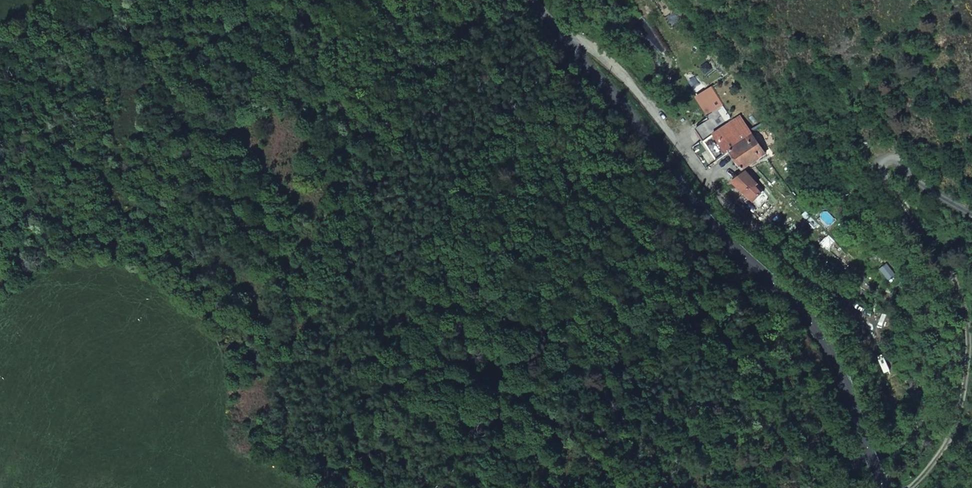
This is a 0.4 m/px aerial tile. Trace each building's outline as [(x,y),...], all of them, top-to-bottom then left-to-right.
[(712,114),(724,106),(712,87),(700,96),(712,114)] [(734,121),(724,106),(712,114),(709,116),(713,121),(698,130),(705,140),(734,121)] [(749,136),(747,133),(752,129),(743,115),(734,121),(705,140),(706,141),(719,160),(733,151),(750,139),(749,136)] [(709,116),(695,125),(698,130),(713,121),(709,116)] [(754,144),(758,141),(753,133),(749,136),(750,139),(754,144)] [(750,139),(733,151),(745,167),(766,153),(758,141),(754,144),(750,139)] [(719,160),(706,141),(697,148),(710,168),(719,160)] [(710,168),(697,148),(694,150),(708,169),(710,168)] [(733,181),(746,194),(759,185),(748,170),(733,181)]
